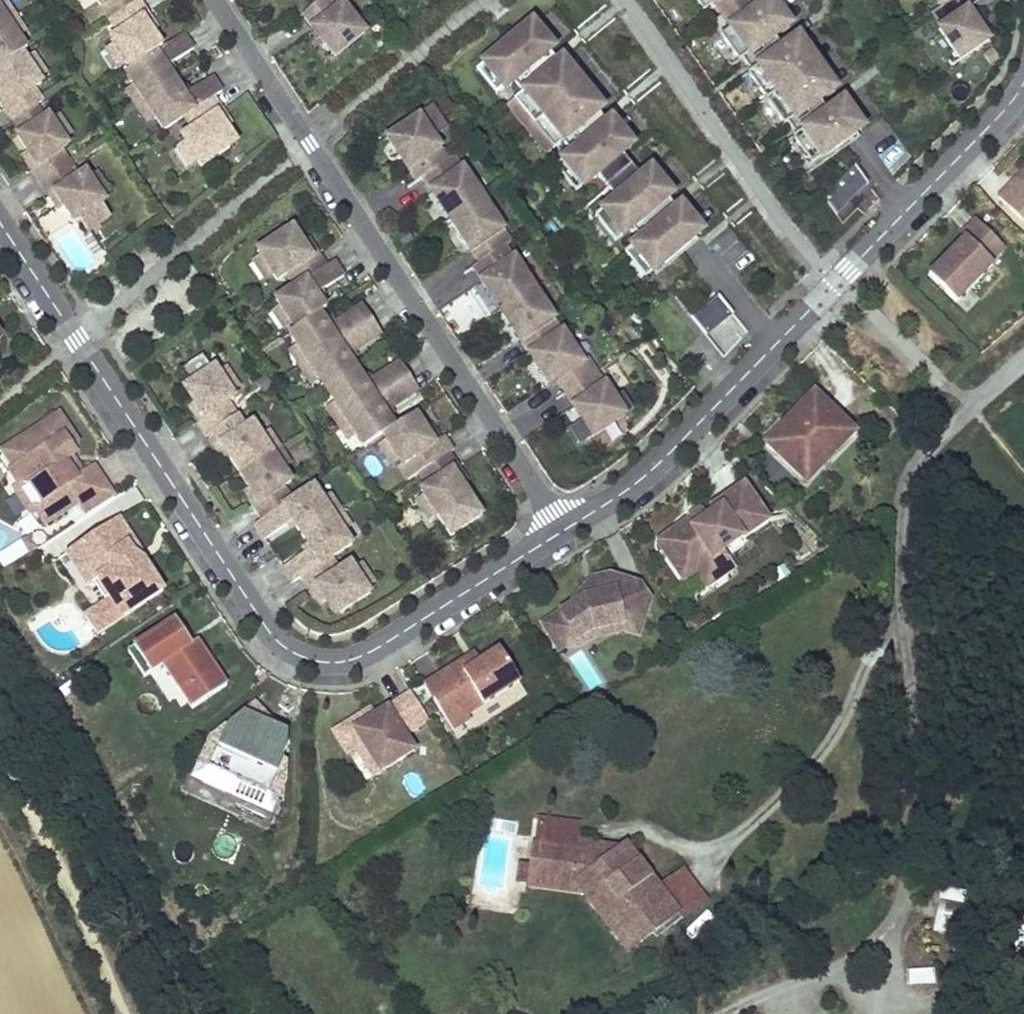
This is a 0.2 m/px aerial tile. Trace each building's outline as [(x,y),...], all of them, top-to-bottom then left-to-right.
[(3,0),(0,0),(0,14),(6,22),(14,17),(3,0)] [(95,2),(108,22),(137,3),(136,0),(94,0),(95,2)] [(301,15),(333,56),(363,33),(336,0),(320,0),(301,15)] [(702,12),(715,3),(732,27),(719,36),(738,62),(741,60),(750,72),(747,75),(784,126),(787,124),(795,136),(793,138),(811,164),(840,144),(821,118),(812,105),(776,55),(767,43),(748,17),(751,15),(740,0),(694,0),(702,12)] [(942,7),(931,14),(940,27),(939,29),(960,60),(988,40),(968,10),(982,0),(937,0),(942,7)] [(789,27),(770,1),(751,15),(748,17),(767,43),(789,27)] [(137,3),(108,22),(116,35),(108,40),(112,45),(126,66),(128,70),(160,48),(151,34),(141,19),(146,16),(137,3)] [(151,34),(156,30),(146,16),(141,19),(151,34)] [(28,38),(14,17),(6,22),(20,44),(28,38)] [(0,26),(0,68),(20,54),(25,51),(20,44),(6,22),(0,26)] [(531,24),(484,63),(504,88),(512,81),(521,93),(513,99),(553,148),(561,142),(571,154),(563,160),(583,185),(591,179),(611,203),(603,209),(623,234),(631,228),(640,239),(633,246),(653,271),(691,239),(700,232),(680,207),(676,210),(667,198),(671,195),(650,170),(646,173),(627,149),(630,146),(610,121),(606,124),(597,113),(601,110),(561,61),(557,64),(547,52),(551,49),(531,24)] [(192,49),(182,34),(160,48),(128,70),(124,73),(129,81),(143,102),(174,81),(168,73),(165,68),(171,63),(192,49)] [(834,90),(797,39),(776,55),(812,105),(834,90)] [(112,45),(103,50),(117,71),(126,66),(112,45)] [(7,105),(2,108),(11,122),(34,108),(41,103),(32,90),(40,84),(38,81),(24,60),(20,54),(0,68),(0,94),(7,105)] [(46,75),(32,54),(24,60),(38,81),(46,75)] [(168,73),(175,69),(171,63),(165,68),(168,73)] [(484,63),(476,69),(496,94),(504,88),(484,63)] [(179,90),(174,81),(143,102),(157,123),(163,131),(183,117),(212,97),(221,92),(210,77),(190,91),(183,95),(179,90)] [(129,81),(120,86),(134,108),(143,102),(129,81)] [(512,81),(504,88),(513,99),(521,93),(512,81)] [(190,91),(186,85),(179,90),(183,95),(190,91)] [(192,130),(180,137),(184,142),(198,162),(201,167),(230,147),(229,146),(220,132),(225,129),(226,128),(216,114),(221,111),(212,97),(183,117),(192,130)] [(513,99),(506,106),(546,155),(553,148),(513,99)] [(143,102),(134,108),(148,129),(157,123),(143,102)] [(861,129),(843,103),(821,118),(840,144),(854,133),(861,129)] [(414,117),(386,139),(415,183),(421,179),(444,161),(430,139),(445,129),(431,107),(416,120),(414,117)] [(34,108),(11,122),(19,134),(12,139),(22,154),(32,169),(26,172),(36,186),(68,165),(59,152),(67,147),(63,142),(49,121),(47,117),(42,120),(34,108)] [(231,125),(221,111),(216,114),(226,128),(231,125)] [(71,136),(57,115),(49,121),(63,142),(71,136)] [(234,143),(225,129),(220,132),(229,146),(234,143)] [(877,153),(892,173),(912,159),(897,139),(877,153)] [(184,142),(175,147),(189,168),(198,162),(184,142)] [(561,142),(553,148),(563,160),(571,154),(561,142)] [(22,154),(17,158),(26,172),(32,169),(22,154)] [(444,161),(421,179),(449,221),(480,201),(451,157),(444,161)] [(563,160),(555,166),(575,191),(583,185),(563,160)] [(855,162),(825,193),(837,212),(868,180),(855,162)] [(76,221),(84,234),(107,219),(99,206),(103,204),(101,200),(87,179),(84,173),(76,178),(68,165),(36,186),(45,200),(50,196),(59,211),(69,226),(76,221)] [(1012,183),(1017,188),(1023,181),(1023,171),(1020,175),(1012,183)] [(101,200),(109,194),(96,173),(87,179),(101,200)] [(591,179),(583,185),(603,209),(611,203),(591,179)] [(998,198),(1023,224),(1023,181),(1017,188),(1012,183),(998,198)] [(45,200),(54,214),(59,211),(50,196),(45,200)] [(480,201),(449,221),(477,264),(503,248),(508,244),(480,201)] [(603,209),(595,216),(615,240),(623,234),(603,209)] [(943,261),(929,276),(956,302),(970,288),(993,265),(990,263),(1004,248),(975,220),(961,235),(965,239),(955,249),(948,256),(951,260),(946,265),(943,261)] [(631,228),(623,234),(633,246),(640,239),(631,228)] [(301,244),(291,230),(286,233),(296,247),(301,244)] [(273,277),(276,281),(287,274),(296,287),(325,268),(316,254),(311,258),(302,243),(301,244),(296,247),(286,233),(286,232),(257,251),(260,256),(273,277)] [(316,254),(307,240),(302,243),(311,258),(316,254)] [(633,246),(625,252),(645,277),(653,271),(633,246)] [(477,264),(471,268),(499,311),(531,290),(503,248),(477,264)] [(260,256),(251,262),(265,282),(273,277),(260,256)] [(948,256),(943,261),(946,265),(951,260),(948,256)] [(319,314),(325,310),(319,300),(316,295),(322,291),(343,277),(333,262),(325,268),(296,287),(275,301),(278,305),(292,326),(294,330),(319,314)] [(970,288),(956,302),(967,313),(981,299),(970,288)] [(531,290),(499,311),(528,355),(560,334),(531,290)] [(319,300),(325,296),(322,291),(316,295),(319,300)] [(446,309),(462,333),(486,317),(470,294),(446,309)] [(736,309),(723,294),(696,315),(708,331),(736,309)] [(278,305),(269,311),(283,332),(292,326),(278,305)] [(365,325),(371,320),(362,306),(356,311),(365,325)] [(291,338),(307,363),(365,325),(356,311),(335,325),(328,329),(325,324),(319,314),(294,330),(288,334),(291,338)] [(335,325),(332,320),(325,324),(328,329),(335,325)] [(381,334),(371,320),(365,325),(374,338),(381,334)] [(365,325),(307,363),(323,388),(326,391),(356,371),(350,361),(346,357),(353,352),(374,338),(365,325)] [(560,334),(528,355),(548,385),(557,379),(565,393),(594,374),(584,359),(579,363),(560,334)] [(282,344),(298,368),(307,363),(291,338),(282,344)] [(350,361),(356,357),(353,352),(346,357),(350,361)] [(197,422),(207,435),(235,416),(227,403),(234,398),(230,393),(216,373),(213,368),(210,371),(202,358),(179,373),(188,386),(183,389),(193,404),(203,418),(197,422)] [(307,363),(298,368),(315,393),(323,388),(307,363)] [(402,382),(409,377),(400,363),(393,368),(402,382)] [(230,393),(239,388),(225,367),(216,373),(230,393)] [(328,395),(344,420),(402,382),(393,368),(372,382),(366,386),(363,381),(356,371),(326,391),(328,395)] [(594,374),(565,393),(581,421),(567,430),(578,446),(632,410),(620,394),(611,400),(594,374)] [(372,382),(369,377),(363,381),(366,386),(372,382)] [(418,391),(409,377),(402,382),(411,395),(418,391)] [(402,382),(344,420),(361,444),(363,448),(382,436),(394,428),(387,418),(384,414),(391,409),(411,395),(402,382)] [(780,428),(765,443),(797,475),(830,442),(839,451),(855,434),(814,393),(797,410),(783,424),(787,428),(784,432),(780,428)] [(320,401),(336,425),(344,420),(328,395),(320,401)] [(193,404),(188,407),(192,413),(197,422),(203,418),(193,404)] [(387,418),(394,414),(391,409),(384,414),(387,418)] [(59,414),(2,451),(14,469),(10,472),(18,484),(31,487),(41,502),(38,515),(45,526),(67,511),(79,504),(87,516),(114,498),(94,467),(84,474),(76,479),(64,461),(72,456),(75,454),(77,442),(59,414)] [(399,461),(402,466),(410,460),(419,473),(443,458),(448,454),(439,441),(434,444),(424,429),(414,415),(394,428),(382,436),(385,440),(399,461)] [(271,453),(256,430),(252,424),(244,429),(235,416),(207,435),(216,449),(221,446),(230,460),(239,474),(271,453)] [(344,420),(336,425),(352,450),(361,444),(344,420)] [(279,448),(264,425),(256,430),(271,453),(279,448)] [(439,441),(429,426),(424,429),(434,444),(439,441)] [(385,440),(377,446),(391,467),(399,461),(385,440)] [(797,475),(806,484),(839,451),(830,442),(797,475)] [(220,456),(225,463),(230,460),(221,446),(216,449),(220,456)] [(294,470),(279,448),(271,453),(286,476),(294,470)] [(258,503),(253,506),(262,520),(291,501),(282,488),(290,483),(286,476),(271,453),(239,474),(249,489),(258,503)] [(457,468),(448,454),(443,458),(419,473),(427,486),(420,491),(423,495),(437,517),(440,521),(444,518),(453,532),(475,517),(467,504),(471,501),(462,486),(452,472),(457,468)] [(84,474),(72,456),(64,461),(76,479),(84,474)] [(462,486),(467,483),(457,468),(452,472),(462,486)] [(18,484),(16,493),(29,513),(38,515),(41,502),(31,487),(18,484)] [(262,520),(255,525),(265,540),(285,527),(292,522),(295,527),(301,536),(332,516),(318,495),(313,487),(291,501),(262,520)] [(662,540),(661,547),(683,579),(696,570),(701,577),(724,561),(719,553),(740,538),(735,531),(761,514),(744,488),(713,508),(716,513),(705,520),(694,528),(688,520),(677,527),(679,529),(662,540)] [(249,489),(244,492),(249,500),(253,506),(258,503),(249,489)] [(332,516),(340,511),(326,489),(318,495),(332,516)] [(423,495),(414,501),(428,522),(437,517),(423,495)] [(67,511),(75,524),(87,516),(79,504),(67,511)] [(354,532),(340,511),(332,516),(346,538),(354,532)] [(700,512),(688,520),(694,528),(705,520),(700,512)] [(740,538),(766,521),(761,514),(735,531),(740,538)] [(283,569),(293,584),(301,578),(330,559),(351,545),(346,538),(332,516),(301,536),(307,546),(310,550),(304,555),(283,569)] [(119,520),(70,552),(91,584),(96,581),(109,601),(100,607),(111,625),(163,591),(144,564),(136,569),(129,560),(131,559),(133,557),(133,556),(133,553),(128,547),(134,542),(119,520)] [(285,527),(288,532),(295,527),(292,522),(285,527)] [(40,547),(32,534),(23,540),(31,553),(40,547)] [(141,553),(134,542),(128,547),(133,553),(133,556),(133,557),(131,559),(129,560),(136,569),(144,564),(147,562),(141,553)] [(307,546),(301,550),(304,555),(310,550),(307,546)] [(70,552),(65,555),(86,587),(91,584),(70,552)] [(330,559),(301,578),(310,591),(315,588),(324,602),(325,601),(330,598),(339,612),(340,613),(369,594),(366,590),(353,569),(350,564),(338,571),(330,559)] [(724,561),(701,577),(707,586),(731,570),(724,561)] [(375,584),(361,563),(353,569),(366,590),(375,584)] [(570,607),(543,625),(559,651),(591,631),(622,624),(639,629),(648,601),(639,586),(616,579),(615,583),(596,587),(598,596),(584,599),(570,607)] [(314,598),(319,605),(324,602),(315,588),(310,591),(314,598)] [(330,598),(325,601),(334,615),(339,612),(330,598)] [(100,607),(84,618),(96,635),(111,625),(100,607)] [(176,620),(128,652),(144,677),(150,674),(163,665),(182,694),(192,709),(226,687),(197,641),(192,645),(185,634),(176,620)] [(449,690),(433,700),(452,730),(469,720),(467,716),(519,682),(500,650),(480,662),(472,667),(466,659),(460,663),(440,676),(449,690)] [(480,662),(475,654),(466,659),(472,667),(480,662)] [(163,665),(150,674),(169,703),(182,694),(163,665)] [(440,676),(424,686),(433,700),(449,690),(440,676)] [(355,720),(334,733),(347,755),(354,751),(362,745),(380,773),(414,751),(404,735),(428,720),(411,694),(377,715),(369,721),(364,715),(355,720)] [(373,709),(364,715),(369,721),(377,715),(373,709)] [(269,818),(299,737),(233,713),(213,769),(198,764),(189,788),(269,818)] [(362,745),(354,751),(372,778),(380,773),(362,745)] [(579,825),(538,819),(534,846),(575,852),(577,839),(579,825)] [(640,945),(678,916),(656,887),(626,847),(612,857),(601,856),(591,842),(577,839),(575,852),(534,846),(532,868),(530,879),(575,884),(583,894),(623,946),(634,938),(640,945)] [(532,868),(521,866),(519,883),(530,885),(529,889),(583,894),(575,884),(530,879),(532,868)] [(701,898),(679,869),(656,887),(678,916),(701,898)] [(936,932),(972,938),(976,909),(940,903),(936,932)] [(1011,921),(1023,950),(1023,949),(1023,916),(1011,921)] [(640,945),(634,938),(623,946),(629,954),(640,945)] [(908,971),(908,988),(935,989),(935,972),(908,971)]
